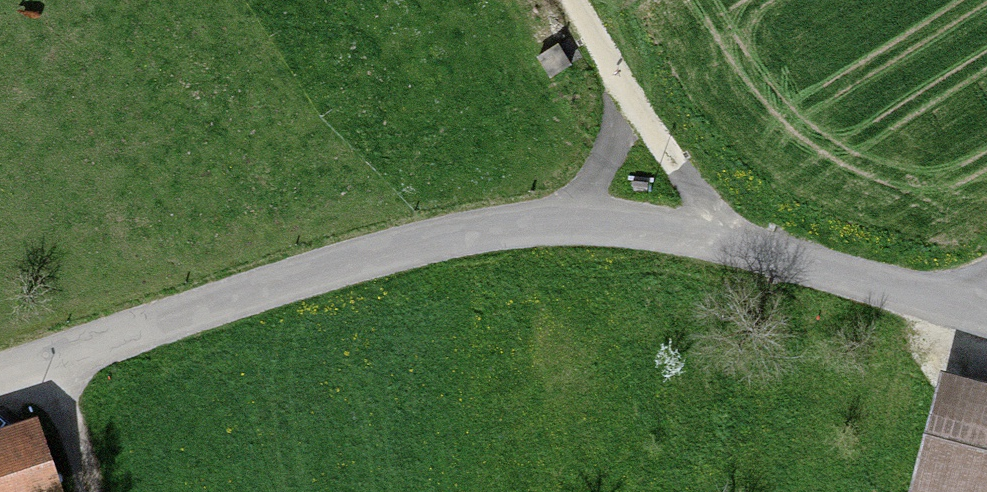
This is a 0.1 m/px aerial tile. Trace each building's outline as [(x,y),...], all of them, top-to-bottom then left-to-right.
[(946,364),(914,491),(986,491),(986,374),(946,364)] [(42,400),(0,413),(0,491),(72,491),(42,400)]
